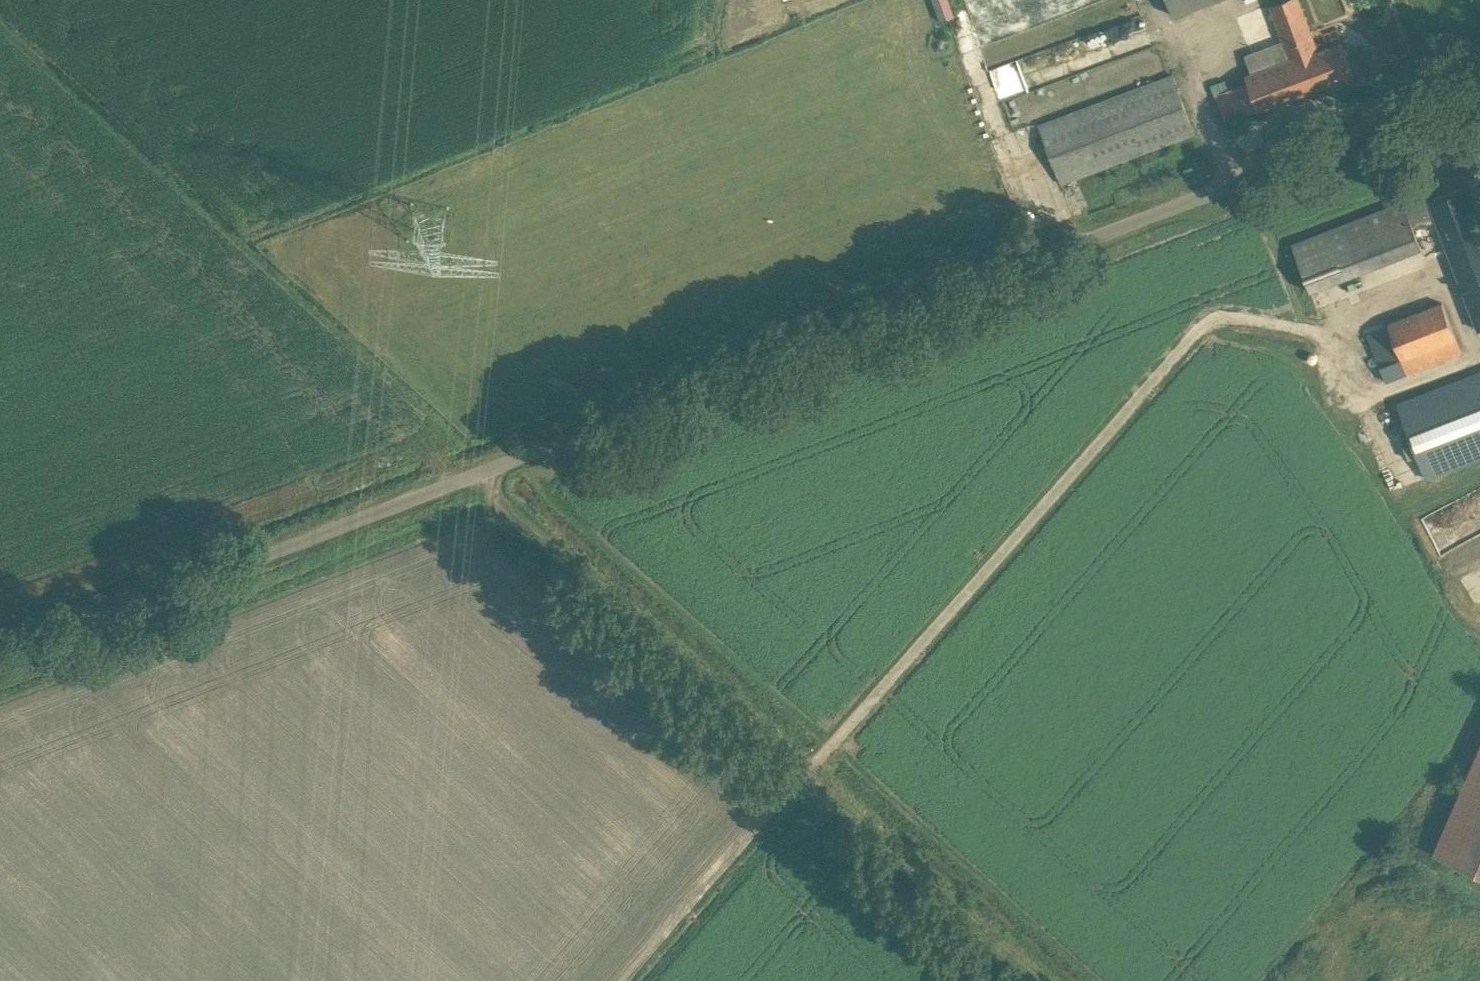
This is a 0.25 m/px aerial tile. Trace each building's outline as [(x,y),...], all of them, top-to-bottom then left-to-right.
[(1175,17),(1222,0),(1169,0),(1175,17)] [(1248,81),(1214,94),(1218,102),(1225,121),(1355,72),(1348,53),(1343,41),(1318,51),(1299,0),(1281,0),(1269,4),(1289,58),(1246,77),(1248,81)] [(1026,85),(1152,44),(1143,15),(1017,55),(1026,85)] [(1054,164),(1061,182),(1195,132),(1172,74),(1038,124),(1054,164)] [(1421,247),(1414,228),(1437,220),(1478,329),(1479,328),(1479,216),(1468,184),(1406,208),(1403,200),(1292,243),(1310,290),(1421,247)] [(1367,331),(1386,381),(1462,352),(1443,302),(1367,331)] [(1427,478),(1479,458),(1479,372),(1398,403),(1427,478)] [(1479,870),(1479,745),(1433,852),(1479,870)]
